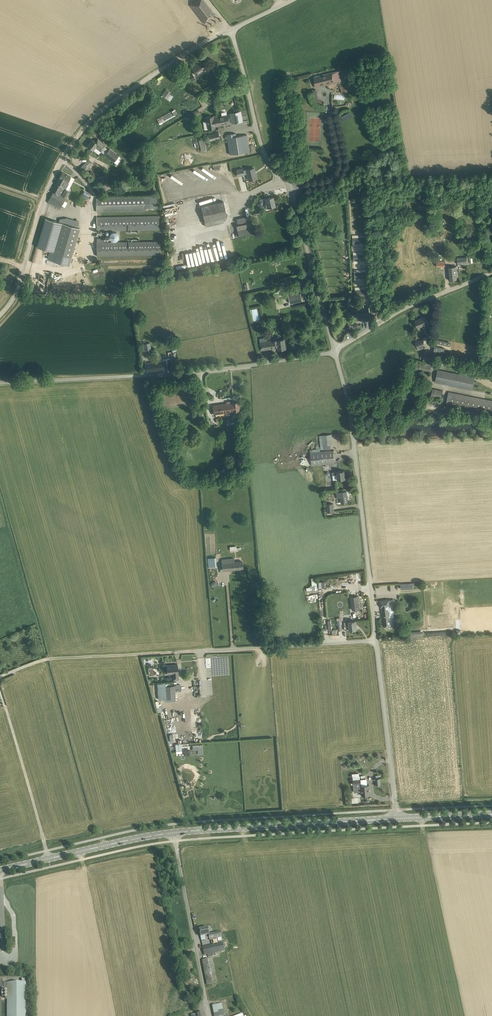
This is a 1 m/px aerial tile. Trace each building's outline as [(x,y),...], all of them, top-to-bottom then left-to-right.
[(191,5),(204,22),(214,14),(204,0),(198,0),(191,5)] [(194,71),(191,73),(187,75),(192,82),(196,79),(194,77),(196,75),(197,75),(202,71),(205,68),(203,65),(200,61),(196,64),(197,65),(192,68),(194,71)] [(334,82),(342,81),(340,70),(332,72),(314,76),(316,87),(335,82),(334,82)] [(216,83),(217,87),(233,83),(232,79),(216,83)] [(345,85),(340,87),(343,93),(346,92),(346,93),(348,93),(348,92),(361,88),(359,81),(345,85)] [(162,96),(166,99),(170,101),(173,96),(169,93),(170,92),(166,89),(162,96)] [(157,119),(159,124),(174,116),(171,111),(157,119)] [(241,111),(230,113),(232,123),(243,121),(241,111)] [(215,126),(231,124),(229,114),(213,117),(213,116),(207,117),(209,129),(215,128),(215,126)] [(207,135),(209,141),(220,139),(219,132),(207,135)] [(227,134),(227,139),(230,154),(244,152),(249,151),(247,135),(236,136),(236,133),(227,134)] [(92,139),(88,145),(91,148),(93,150),(95,147),(101,151),(103,149),(106,152),(108,150),(105,147),(106,145),(98,138),(95,142),(92,139)] [(198,139),(201,152),(207,151),(204,138),(198,139)] [(106,152),(104,155),(114,162),(119,156),(109,148),(108,150),(106,152)] [(180,159),(180,160),(180,161),(181,162),(181,163),(182,164),(183,165),(184,165),(185,166),(186,166),(187,166),(188,166),(189,165),(190,165),(191,165),(191,164),(192,163),(193,162),(193,161),(193,160),(193,159),(193,158),(193,157),(192,157),(192,156),(191,155),(191,154),(190,154),(189,154),(189,153),(188,153),(187,153),(186,153),(185,153),(184,154),(183,154),(182,155),(181,156),(181,157),(180,158),(180,159)] [(78,169),(82,173),(88,167),(87,167),(91,163),(88,160),(84,164),(78,169)] [(244,174),(247,173),(249,180),(252,180),(257,178),(254,168),(243,170),(243,168),(236,170),(238,176),(244,174)] [(71,176),(62,172),(52,192),(53,192),(48,202),(50,203),(60,209),(65,199),(62,198),(62,197),(60,196),(65,188),(66,189),(69,183),(68,182),(71,176)] [(172,173),(170,176),(181,183),(183,181),(172,173)] [(69,192),(65,190),(61,196),(66,198),(69,192)] [(96,198),(96,211),(145,211),(145,208),(156,208),(155,197),(96,198)] [(266,199),(261,200),(262,204),(265,203),(266,208),(271,206),(271,207),(272,207),(272,206),(275,205),(273,197),(266,198),(266,199)] [(223,220),(225,220),(225,217),(227,217),(223,201),(218,203),(202,206),(206,226),(223,222),(223,220)] [(96,217),(97,230),(159,229),(159,216),(96,217)] [(237,225),(239,236),(255,232),(253,222),(251,222),(251,220),(251,216),(246,217),(237,219),(238,223),(239,225),(237,225)] [(50,250),(71,257),(80,228),(45,218),(37,247),(50,250)] [(115,231),(114,231),(113,231),(113,232),(112,232),(111,232),(111,233),(110,234),(110,235),(110,236),(110,237),(110,238),(111,239),(112,240),(113,240),(114,240),(115,240),(116,240),(117,240),(117,239),(118,239),(118,238),(118,237),(119,237),(119,236),(119,235),(118,234),(118,233),(117,233),(117,232),(116,232),(115,231)] [(367,234),(352,235),(353,246),(367,245),(367,234)] [(103,238),(96,238),(96,256),(160,255),(160,241),(103,242),(103,238)] [(202,264),(205,264),(205,261),(208,261),(206,248),(203,248),(203,250),(200,251),(202,264)] [(50,250),(47,259),(69,265),(71,257),(50,250)] [(195,251),(188,252),(191,266),(198,265),(195,251)] [(368,252),(353,252),(354,263),(369,262),(368,252)] [(448,267),(449,280),(457,279),(457,274),(456,266),(448,267)] [(295,293),(292,294),(288,295),(290,304),(302,301),(299,287),(294,288),(295,293)] [(370,289),(355,290),(356,295),(363,295),(363,296),(362,297),(362,299),(363,301),(365,301),(367,299),(367,297),(365,296),(364,295),(370,294),(370,289)] [(365,316),(372,315),(371,310),(371,306),(367,307),(367,312),(355,313),(356,322),(365,321),(365,316)] [(415,320),(417,325),(418,328),(428,324),(426,316),(415,320)] [(260,342),(261,350),(279,347),(279,349),(286,348),(285,339),(260,342)] [(445,348),(435,346),(433,355),(443,357),(445,348)] [(447,359),(440,357),(439,365),(446,367),(446,366),(447,359)] [(146,364),(146,366),(147,371),(165,369),(165,370),(171,369),(169,358),(163,359),(164,361),(146,364)] [(410,369),(430,373),(432,363),(412,360),(410,369)] [(409,378),(421,380),(423,372),(410,370),(409,378)] [(435,382),(472,390),(475,377),(438,370),(435,382)] [(431,397),(441,399),(443,391),(433,388),(431,397)] [(491,414),(491,400),(448,392),(446,405),(491,414)] [(213,405),(214,414),(240,410),(238,402),(213,405)] [(322,435),(324,449),(333,448),(331,434),(322,435)] [(310,453),(312,465),(334,463),(333,450),(310,453)] [(337,471),(332,472),(333,480),(345,479),(344,470),(337,471)] [(340,492),(337,493),(338,503),(348,502),(347,491),(340,492)] [(208,558),(209,568),(217,567),(216,558),(208,558)] [(222,559),(222,563),(222,565),(223,570),(243,568),(242,561),(234,562),(234,558),(222,559)] [(393,621),(395,621),(393,603),(389,604),(389,599),(380,601),(381,605),(382,605),(383,615),(382,615),(383,627),(393,625),(393,621)] [(344,622),(345,630),(356,629),(355,621),(349,622),(344,622)] [(173,673),(174,679),(179,679),(178,664),(167,665),(168,674),(173,673)] [(157,683),(159,699),(176,698),(174,685),(170,686),(170,682),(166,683),(166,682),(157,683)] [(203,744),(193,745),(193,750),(198,750),(198,755),(203,754),(203,744)] [(361,783),(353,784),(354,792),(362,791),(362,796),(370,795),(369,785),(361,785),(361,783)] [(212,939),(211,934),(209,935),(208,928),(204,929),(199,930),(201,936),(205,935),(206,939),(209,939),(209,940),(212,939)] [(223,943),(203,947),(204,955),(207,954),(208,957),(215,956),(215,955),(220,954),(219,952),(224,951),(223,943)] [(202,960),(207,985),(217,983),(212,958),(202,960)] [(7,982),(7,988),(7,1015),(26,1015),(26,982),(7,982)] [(216,1015),(223,1015),(224,1015),(222,1004),(216,1005),(216,1004),(213,1004),(213,1005),(212,1006),(213,1010),(215,1010),(216,1015)]
